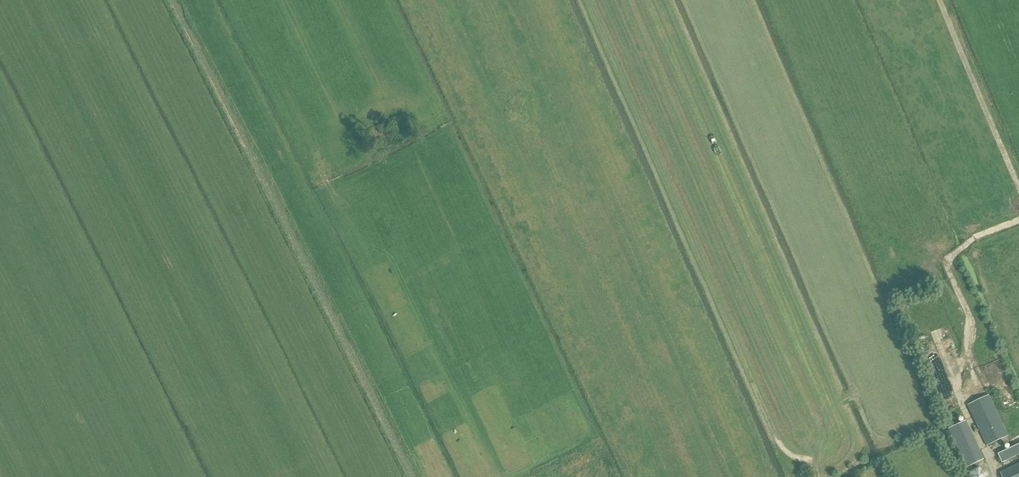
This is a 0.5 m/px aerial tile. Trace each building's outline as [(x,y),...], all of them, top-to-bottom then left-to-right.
[(1008,436),(988,395),(967,405),(987,446),(1008,436)] [(1002,463),(1018,455),(1018,444),(998,454),(1002,463)] [(1002,476),(1018,476),(1018,464),(1000,473),(1002,476)]
